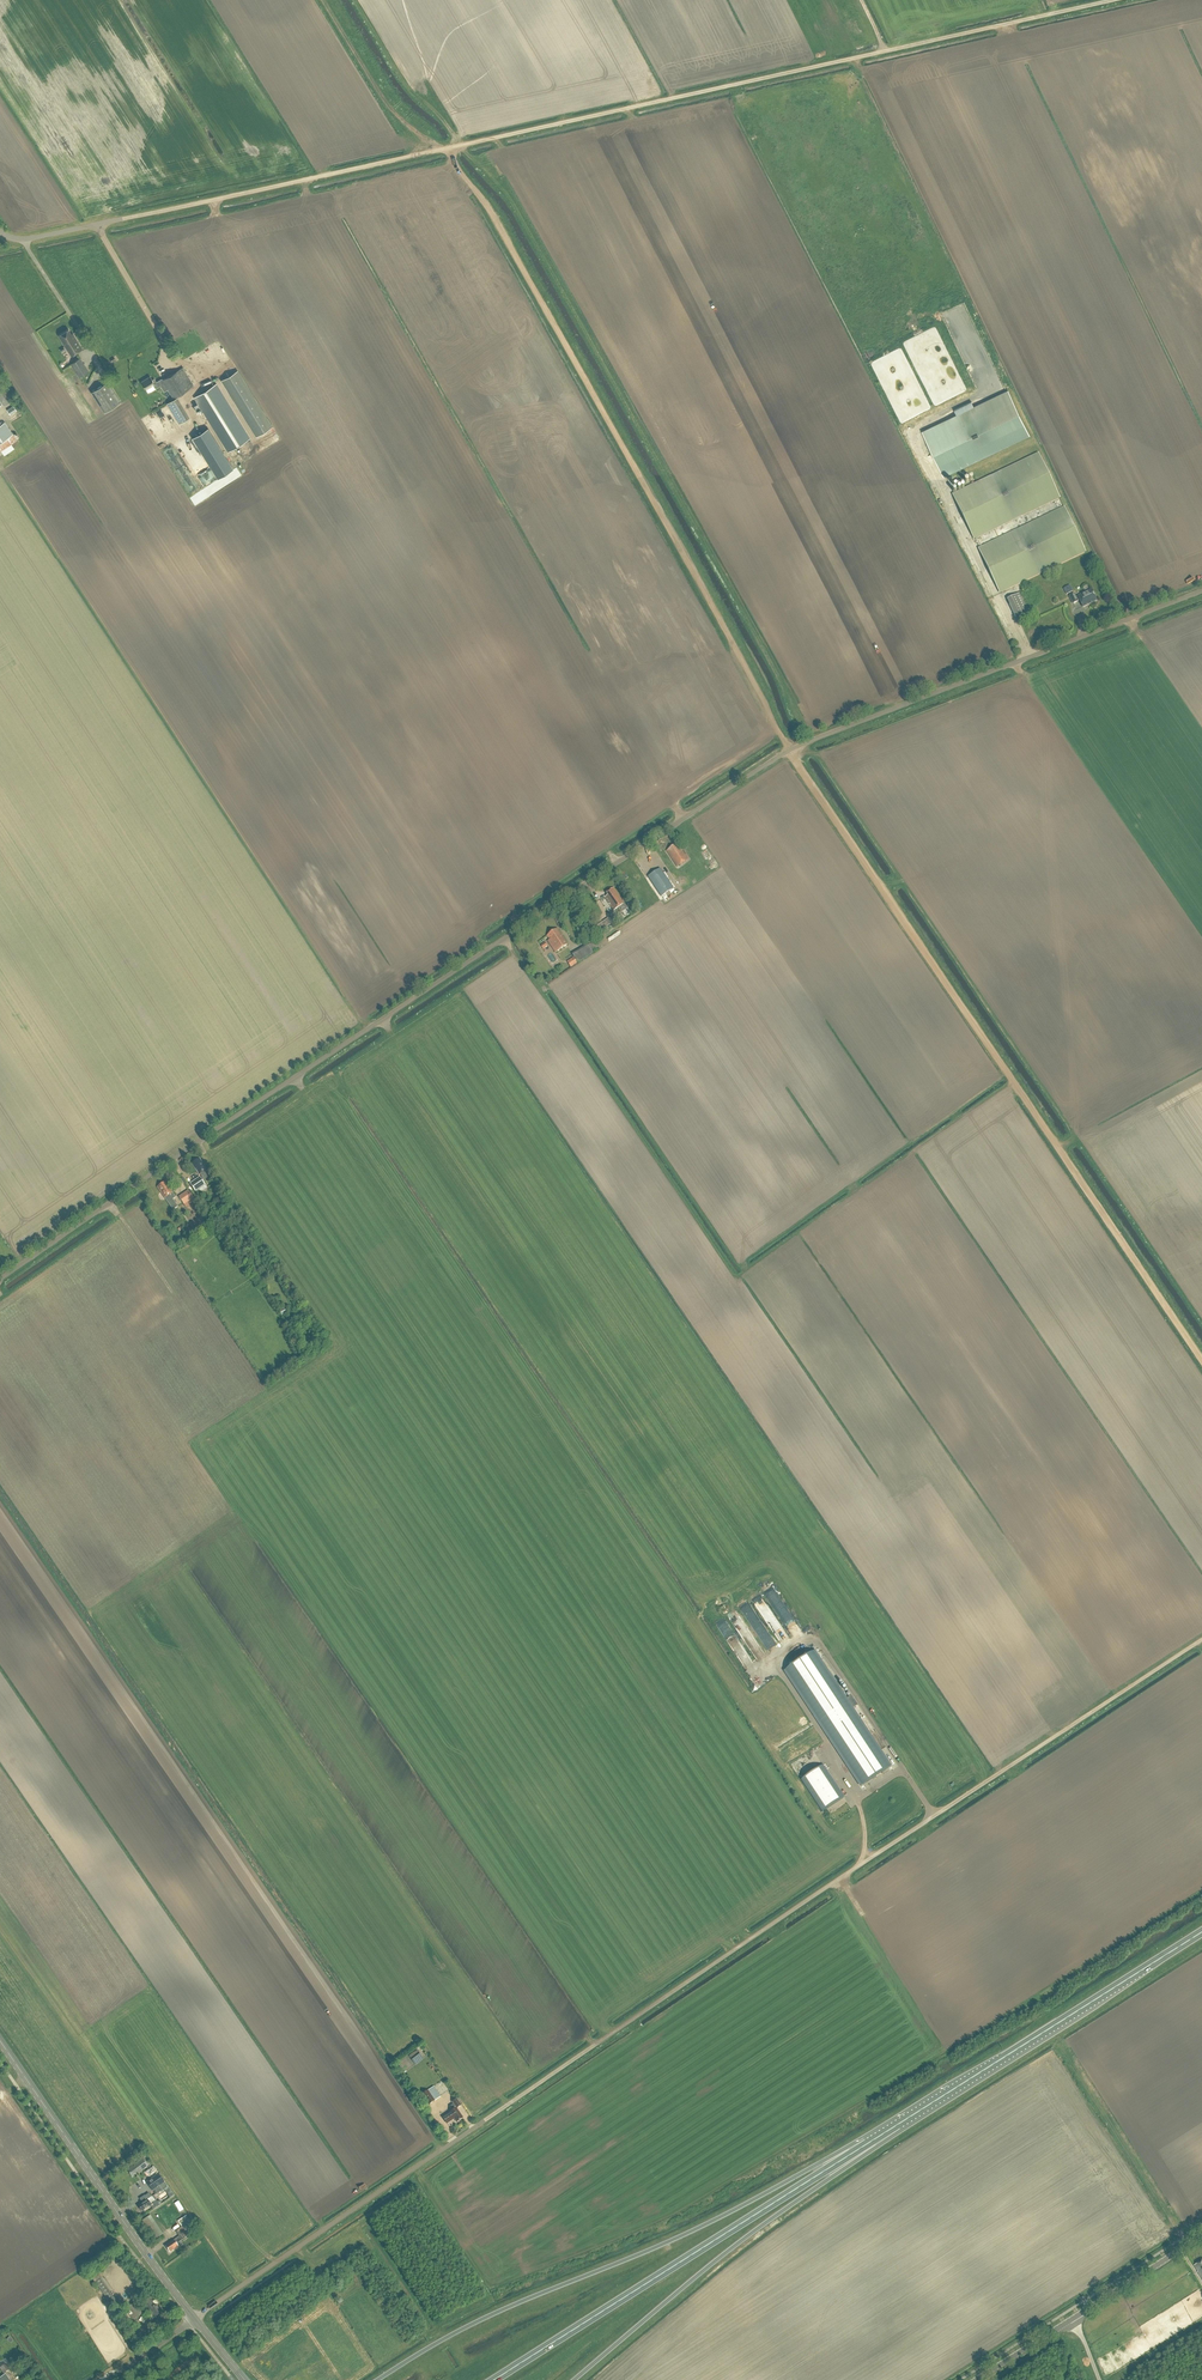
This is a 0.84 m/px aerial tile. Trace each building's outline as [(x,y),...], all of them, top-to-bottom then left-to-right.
[(73,336),(68,328),(58,334),(71,355),(82,348),(74,335),(73,336)] [(79,376),(88,370),(87,368),(80,357),(70,363),(79,376)] [(194,385),(183,366),(162,379),(162,378),(156,381),(154,377),(152,379),(150,375),(141,381),(146,389),(153,384),(155,388),(164,382),(173,398),(194,385)] [(237,370),(222,379),(256,435),(272,426),(237,370)] [(104,412),(121,401),(107,380),(91,391),(104,412)] [(13,398),(3,382),(0,384),(0,400),(4,405),(13,398)] [(228,451),(250,437),(216,383),(194,397),(228,451)] [(945,475),(970,463),(1028,436),(1006,390),(923,430),(945,475)] [(167,403),(179,423),(190,417),(177,396),(167,403)] [(10,414),(16,410),(13,405),(7,409),(10,414)] [(150,414),(153,421),(161,417),(165,426),(168,425),(166,421),(167,420),(162,408),(150,414)] [(909,410),(904,410),(905,416),(905,420),(907,420),(906,416),(917,415),(916,408),(908,408),(909,410)] [(12,433),(4,421),(0,424),(0,442),(12,433)] [(233,468),(208,427),(192,437),(218,478),(233,468)] [(976,539),(1002,526),(1059,500),(1037,454),(954,494),(976,539)] [(238,469),(189,495),(194,504),(243,478),(238,469)] [(1001,593),(1029,580),(1084,553),(1063,508),(980,548),(1001,593)] [(1073,592),(1070,586),(1064,589),(1067,595),(1073,592)] [(1096,601),(1091,591),(1078,597),(1076,598),(1074,594),(1069,596),(1073,604),(1078,602),(1077,602),(1080,600),(1083,607),(1096,601)] [(1018,622),(1031,615),(1020,594),(1007,600),(1018,622)] [(685,855),(678,844),(666,851),(677,867),(689,859),(686,854),(685,855)] [(662,897),(674,889),(661,869),(648,877),(662,897)] [(625,904),(614,888),(606,893),(608,896),(605,898),(609,904),(610,904),(611,905),(610,906),(614,911),(618,908),(620,912),(627,907),(625,904)] [(555,953),(568,944),(558,929),(547,936),(549,940),(548,941),(555,953)] [(578,963),(601,948),(595,939),(572,954),(578,963)] [(210,1176),(206,1171),(207,1170),(200,1158),(192,1164),(199,1175),(200,1174),(204,1180),(210,1176)] [(205,1185),(200,1177),(190,1184),(196,1192),(205,1185)] [(168,1203),(176,1198),(173,1194),(173,1193),(165,1183),(158,1188),(165,1199),(168,1203)] [(184,1205),(193,1198),(189,1191),(179,1198),(184,1205)] [(763,1617),(765,1616),(761,1610),(768,1605),(762,1596),(754,1602),(763,1617)] [(742,1610),(751,1624),(758,1619),(760,1622),(761,1621),(751,1605),(742,1610)] [(718,1622),(744,1670),(753,1665),(727,1617),(718,1622)] [(861,1787),(891,1767),(853,1709),(858,1705),(851,1696),(846,1699),(815,1651),(784,1671),(861,1787)] [(837,1791),(817,1804),(822,1813),(827,1809),(831,1807),(835,1804),(844,1798),(843,1799),(837,1791)] [(412,2060),(420,2054),(417,2050),(409,2056),(412,2060)] [(424,2059),(420,2054),(412,2060),(416,2065),(424,2059)] [(435,2100),(441,2096),(434,2086),(428,2090),(435,2100)] [(428,2105),(435,2100),(428,2090),(421,2094),(428,2105)] [(453,2104),(449,2107),(452,2110),(449,2112),(442,2117),(446,2123),(454,2119),(456,2122),(462,2118),(457,2109),(461,2106),(456,2099),(452,2102),(453,2104)] [(143,2159),(133,2166),(127,2170),(132,2177),(138,2173),(148,2165),(143,2159)] [(148,2183),(150,2186),(149,2186),(153,2191),(155,2190),(157,2194),(167,2187),(159,2176),(156,2178),(153,2180),(152,2177),(146,2181),(148,2183)] [(142,2204),(138,2207),(142,2212),(146,2209),(146,2210),(152,2206),(151,2205),(156,2201),(153,2197),(151,2197),(149,2194),(145,2197),(145,2196),(140,2199),(143,2203),(142,2204)] [(146,2218),(158,2237),(164,2234),(151,2215),(146,2218)] [(169,2252),(178,2246),(176,2244),(188,2236),(187,2235),(195,2230),(186,2216),(178,2221),(182,2227),(177,2230),(181,2235),(174,2240),(165,2246),(169,2252)] [(113,2297),(108,2300),(114,2309),(119,2306),(113,2297)] [(141,2307),(137,2301),(129,2307),(133,2313),(130,2315),(134,2320),(150,2309),(155,2317),(161,2313),(158,2309),(159,2308),(156,2304),(155,2305),(150,2298),(145,2301),(146,2303),(141,2307)] [(125,2325),(131,2321),(126,2314),(120,2318),(125,2325)] [(151,2327),(146,2330),(150,2337),(156,2334),(151,2327)] [(10,2369),(6,2363),(0,2367),(0,2368),(4,2373),(10,2369)]
